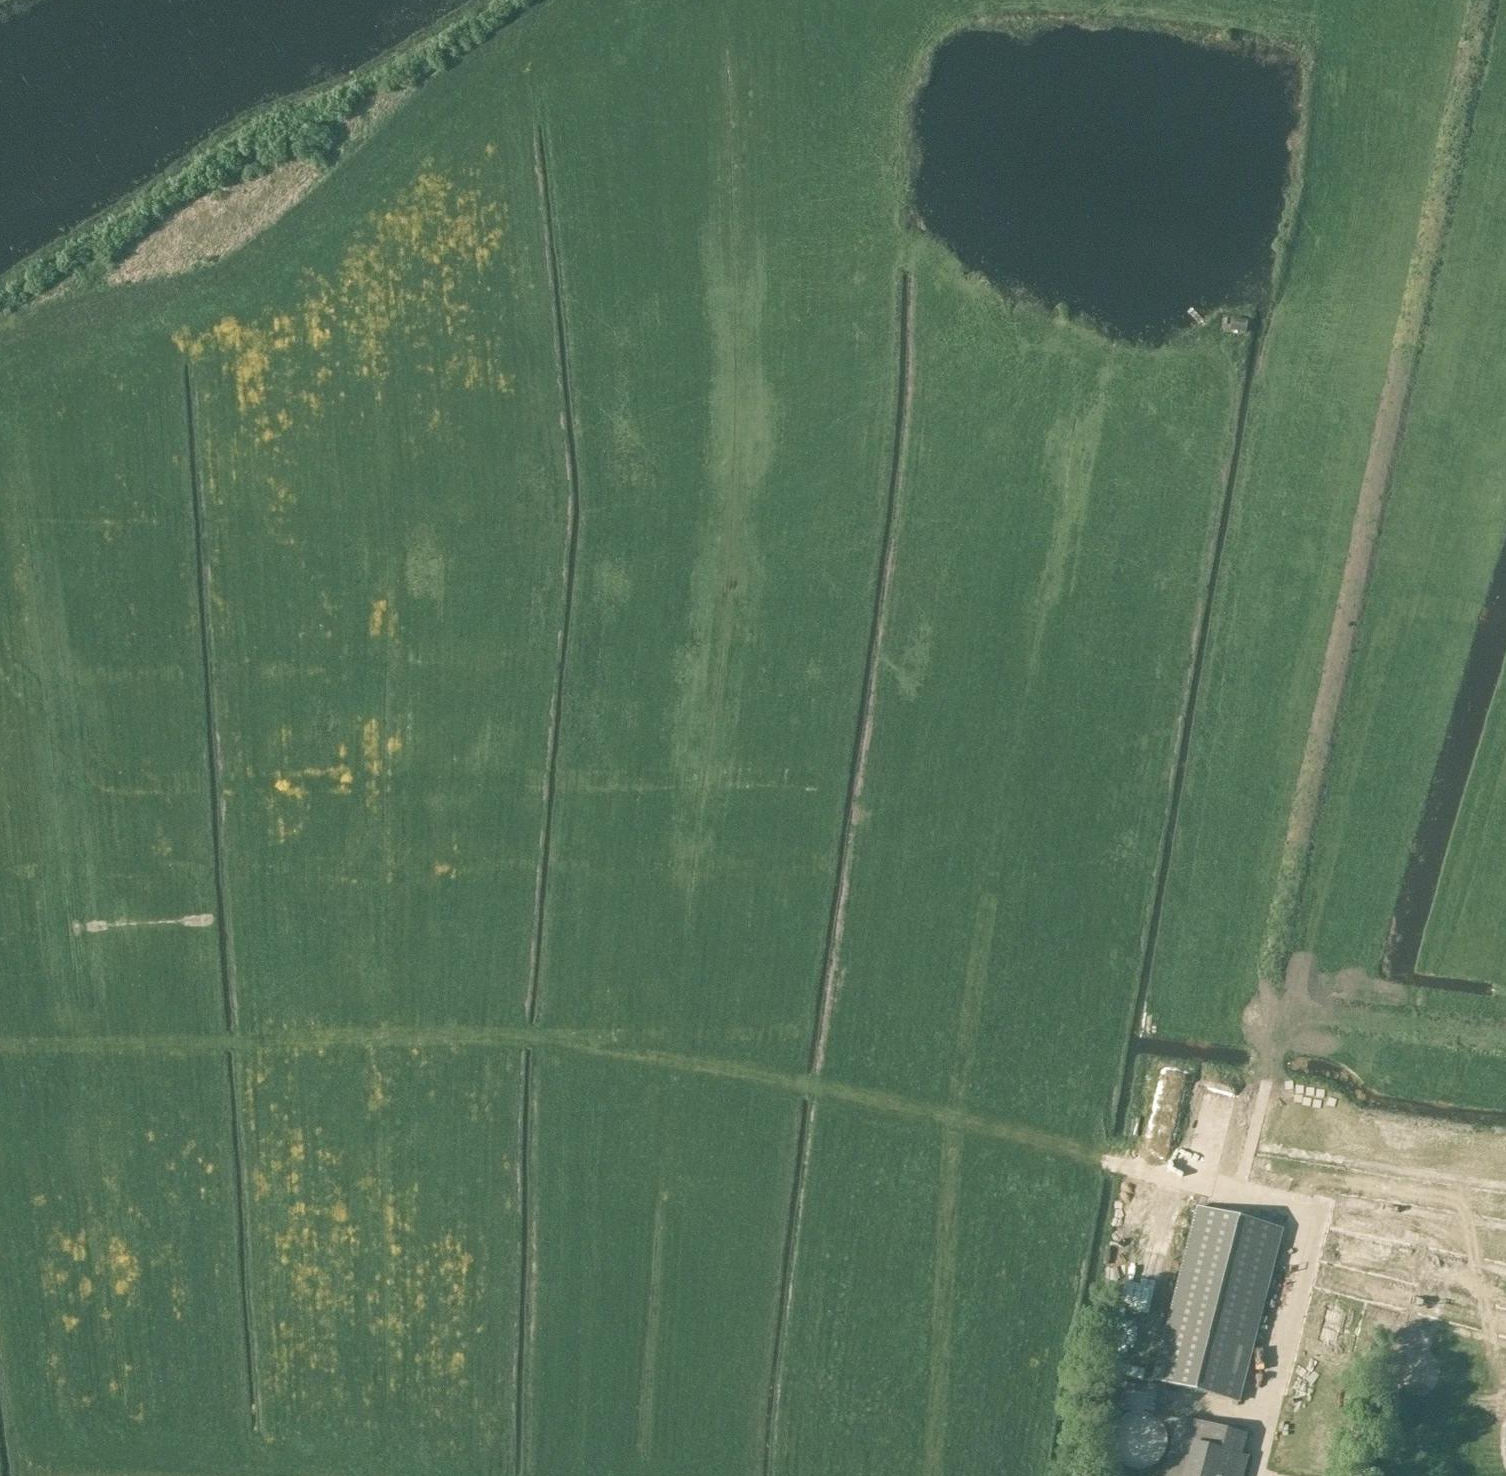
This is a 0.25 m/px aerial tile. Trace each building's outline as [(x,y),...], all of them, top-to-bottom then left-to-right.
[(1248,321),(1235,319),(1233,330),(1246,332),(1248,321)] [(1238,1400),(1279,1226),(1195,1206),(1154,1380),(1238,1400)] [(1158,1317),(1178,1228),(1155,1223),(1135,1312),(1158,1317)] [(1377,1249),(1357,1249),(1356,1264),(1377,1265),(1377,1249)] [(1248,1457),(1240,1455),(1246,1433),(1179,1417),(1164,1475),(1243,1475),(1248,1457)]
